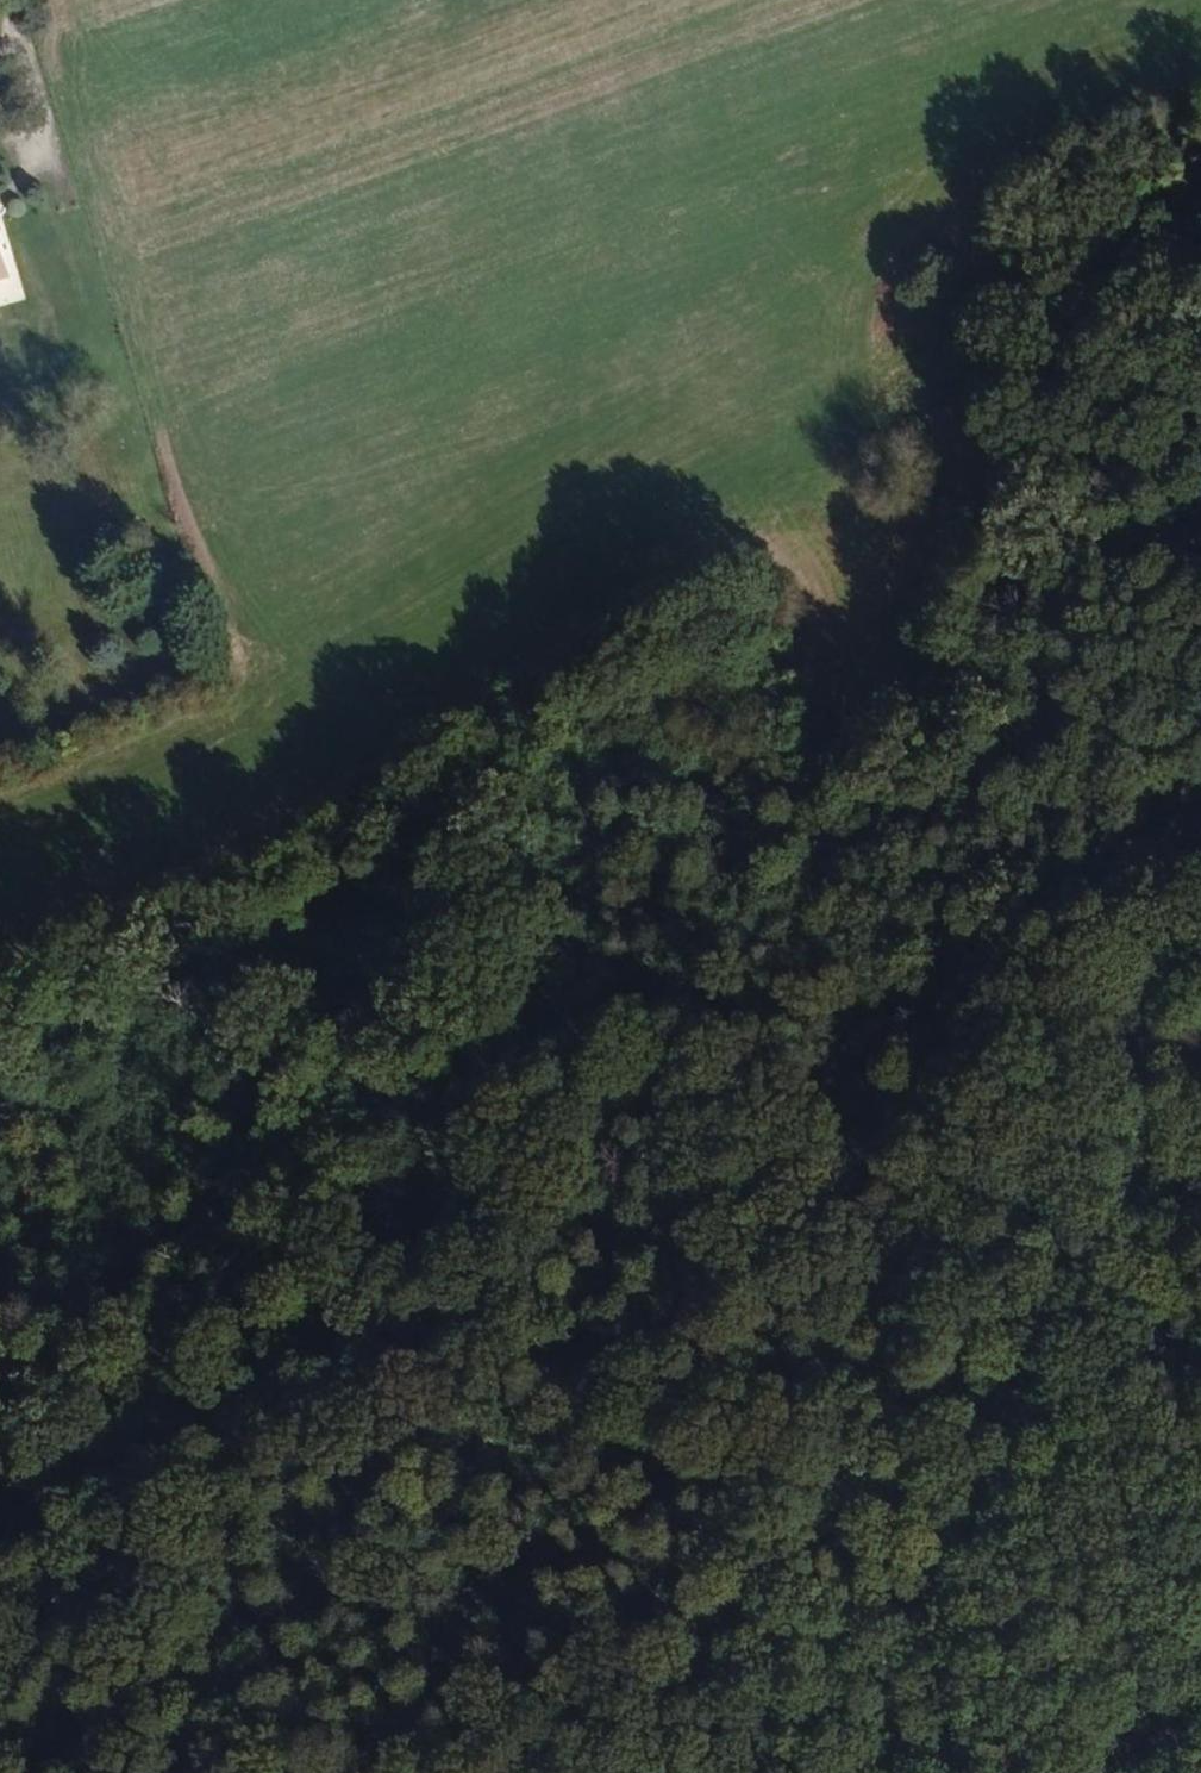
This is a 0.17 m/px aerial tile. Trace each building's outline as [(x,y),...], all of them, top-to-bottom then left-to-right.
[(0,230),(0,282),(13,278),(0,230)]
